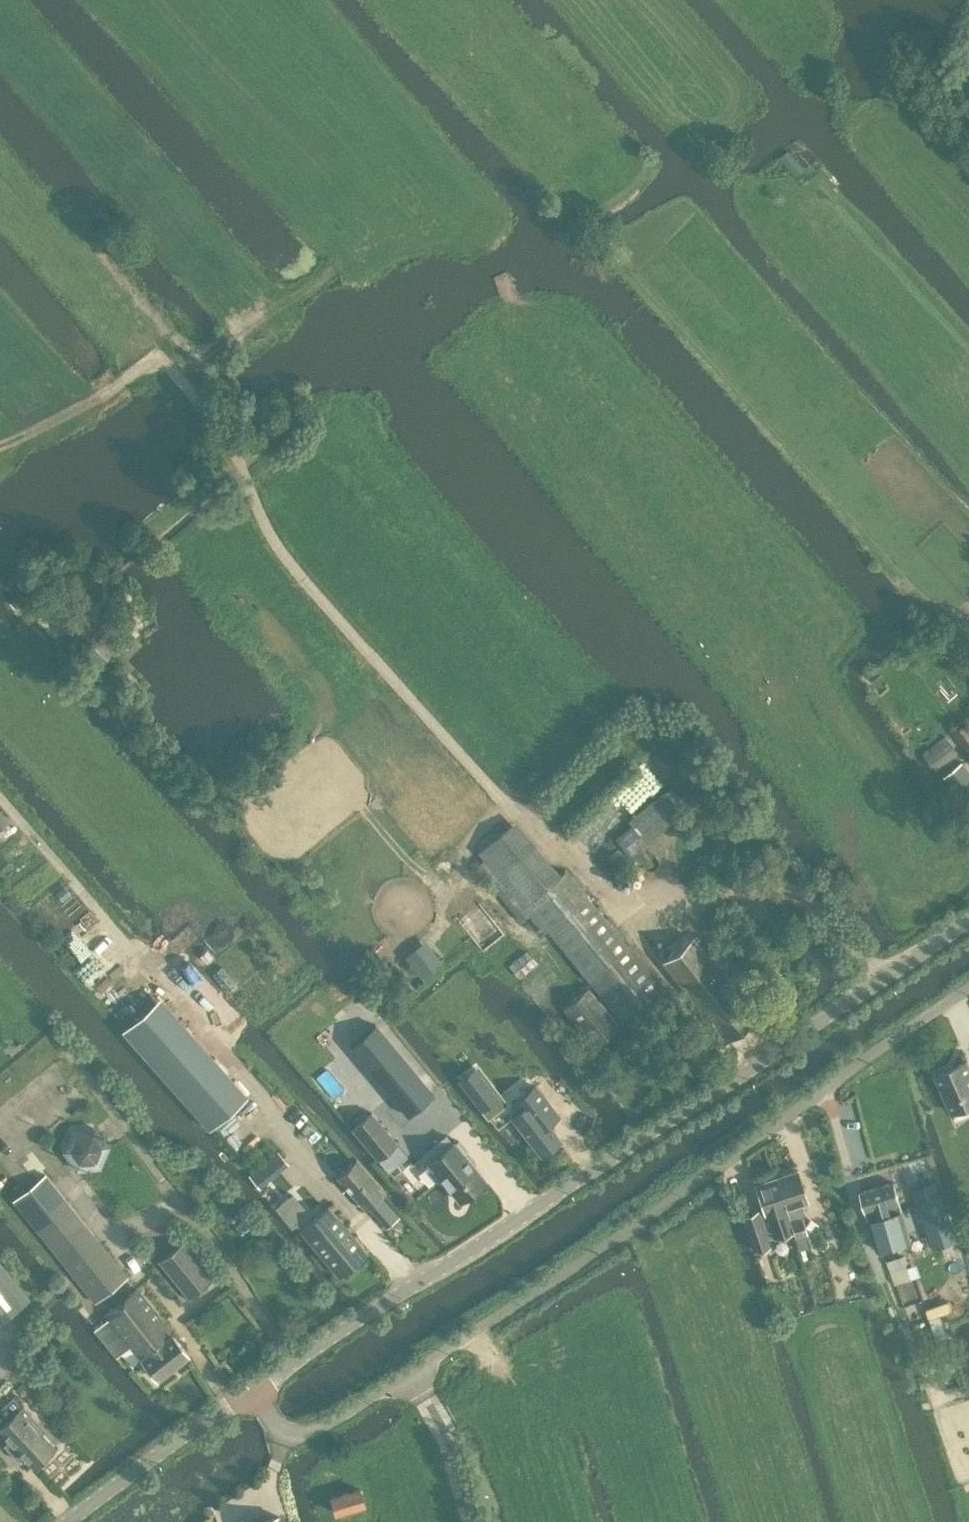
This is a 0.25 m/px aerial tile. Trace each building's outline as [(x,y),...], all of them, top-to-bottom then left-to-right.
[(967,747),(968,746),(968,721),(967,719),(953,729),(967,747)] [(923,752),(935,768),(957,751),(945,735),(923,752)] [(947,773),(968,804),(968,767),(965,761),(947,773)] [(666,789),(652,801),(670,822),(684,810),(689,806),(671,785),(666,789)] [(650,803),(634,816),(652,837),(670,822),(652,801),(650,803)] [(485,858),(475,866),(520,921),(530,912),(531,914),(530,914),(544,931),(548,927),(622,1018),(659,987),(566,872),(560,876),(524,905),(485,858)] [(641,911),(643,936),(665,946),(687,932),(683,908),(662,898),(641,911)] [(692,937),(690,939),(686,934),(663,952),(667,957),(663,960),(726,1038),(755,1014),(692,937)] [(723,944),(709,955),(723,971),(736,960),(723,944)] [(419,945),(405,957),(405,958),(423,980),(438,969),(420,946),(419,945)] [(520,977),(537,961),(526,949),(509,964),(520,977)] [(587,988),(563,1007),(594,1046),(618,1026),(587,988)] [(158,1000),(123,1030),(209,1128),(244,1097),(158,1000)] [(365,1062),(396,1100),(408,1115),(433,1094),(390,1042),(365,1062)] [(935,1074),(952,1112),(968,1104),(968,1065),(967,1060),(935,1074)] [(519,1110),(511,1116),(540,1154),(559,1139),(543,1120),(547,1116),(552,1112),(532,1087),(512,1102),(519,1110)] [(397,1142),(376,1117),(372,1111),(353,1127),(377,1157),(397,1142)] [(109,1144),(94,1125),(70,1127),(61,1150),(75,1169),(99,1166),(109,1144)] [(446,1134),(423,1153),(429,1161),(428,1162),(429,1163),(426,1166),(436,1179),(441,1175),(461,1199),(485,1179),(464,1154),(468,1151),(458,1139),(454,1143),(453,1141),(452,1142),(446,1134)] [(365,1208),(385,1191),(356,1158),(337,1176),(365,1208)] [(797,1170),(777,1176),(790,1217),(805,1212),(801,1203),(807,1201),(797,1170)] [(126,1277),(69,1206),(44,1175),(13,1200),(95,1302),(126,1277)] [(745,1214),(743,1215),(754,1249),(757,1248),(769,1244),(767,1238),(792,1230),(789,1221),(788,1217),(790,1217),(777,1176),(755,1184),(763,1208),(745,1214)] [(938,1178),(913,1186),(934,1246),(959,1238),(938,1178)] [(893,1181),(861,1191),(869,1221),(878,1249),(910,1239),(902,1211),(893,1181)] [(292,1192),(274,1207),(288,1222),(291,1227),(296,1223),(300,1228),(339,1274),(366,1251),(328,1204),(312,1217),(292,1192)] [(802,1216),(789,1221),(792,1230),(799,1250),(801,1249),(804,1248),(812,1246),(802,1216)] [(212,1278),(182,1241),(158,1259),(188,1297),(212,1278)] [(29,1296),(0,1261),(0,1319),(29,1296)] [(116,1356),(117,1355),(130,1344),(157,1378),(188,1354),(135,1288),(104,1313),(108,1318),(94,1329),(116,1356)] [(33,1466),(54,1447),(41,1433),(45,1429),(22,1405),(0,1426),(0,1430),(9,1440),(3,1445),(18,1460),(23,1455),(33,1466)] [(336,1512),(363,1504),(358,1488),(331,1496),(336,1512)] [(354,1511),(353,1510),(337,1515),(340,1521),(357,1521),(354,1511)]
